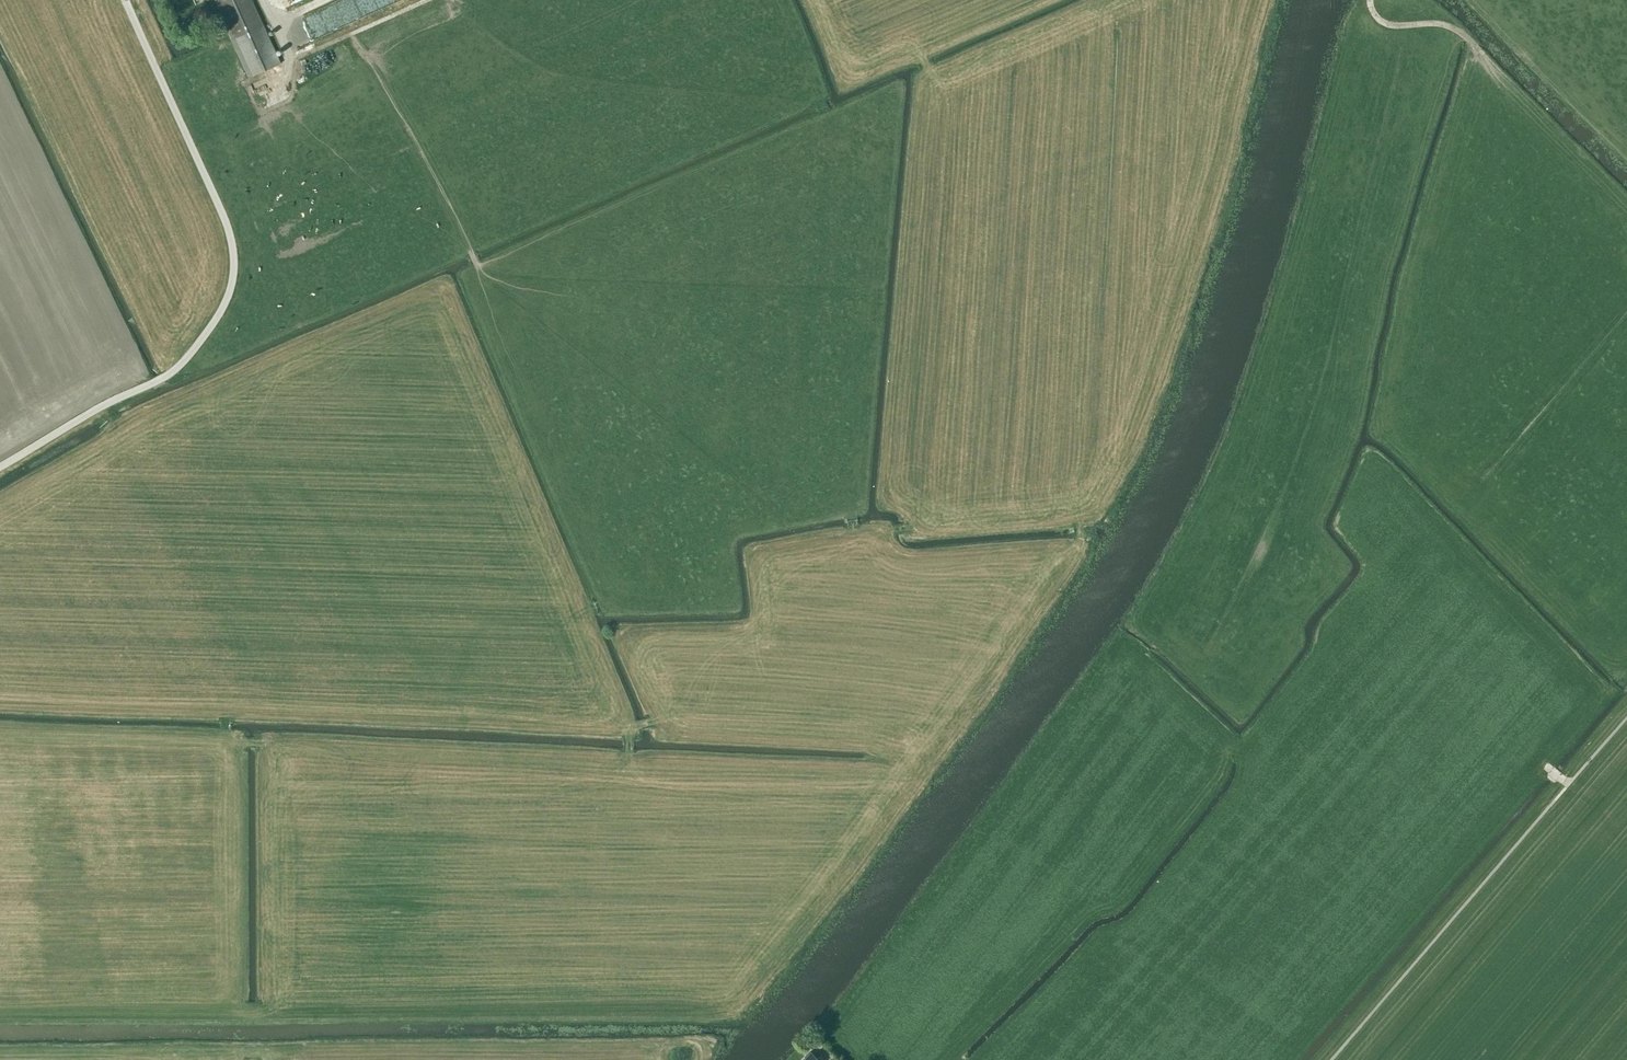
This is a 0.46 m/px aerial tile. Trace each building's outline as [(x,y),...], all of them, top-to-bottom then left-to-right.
[(250,77),(281,64),(251,0),(215,0),(250,77)] [(823,1046),(815,1039),(808,1045),(812,1049),(814,1047),(818,1051),(823,1046)]
